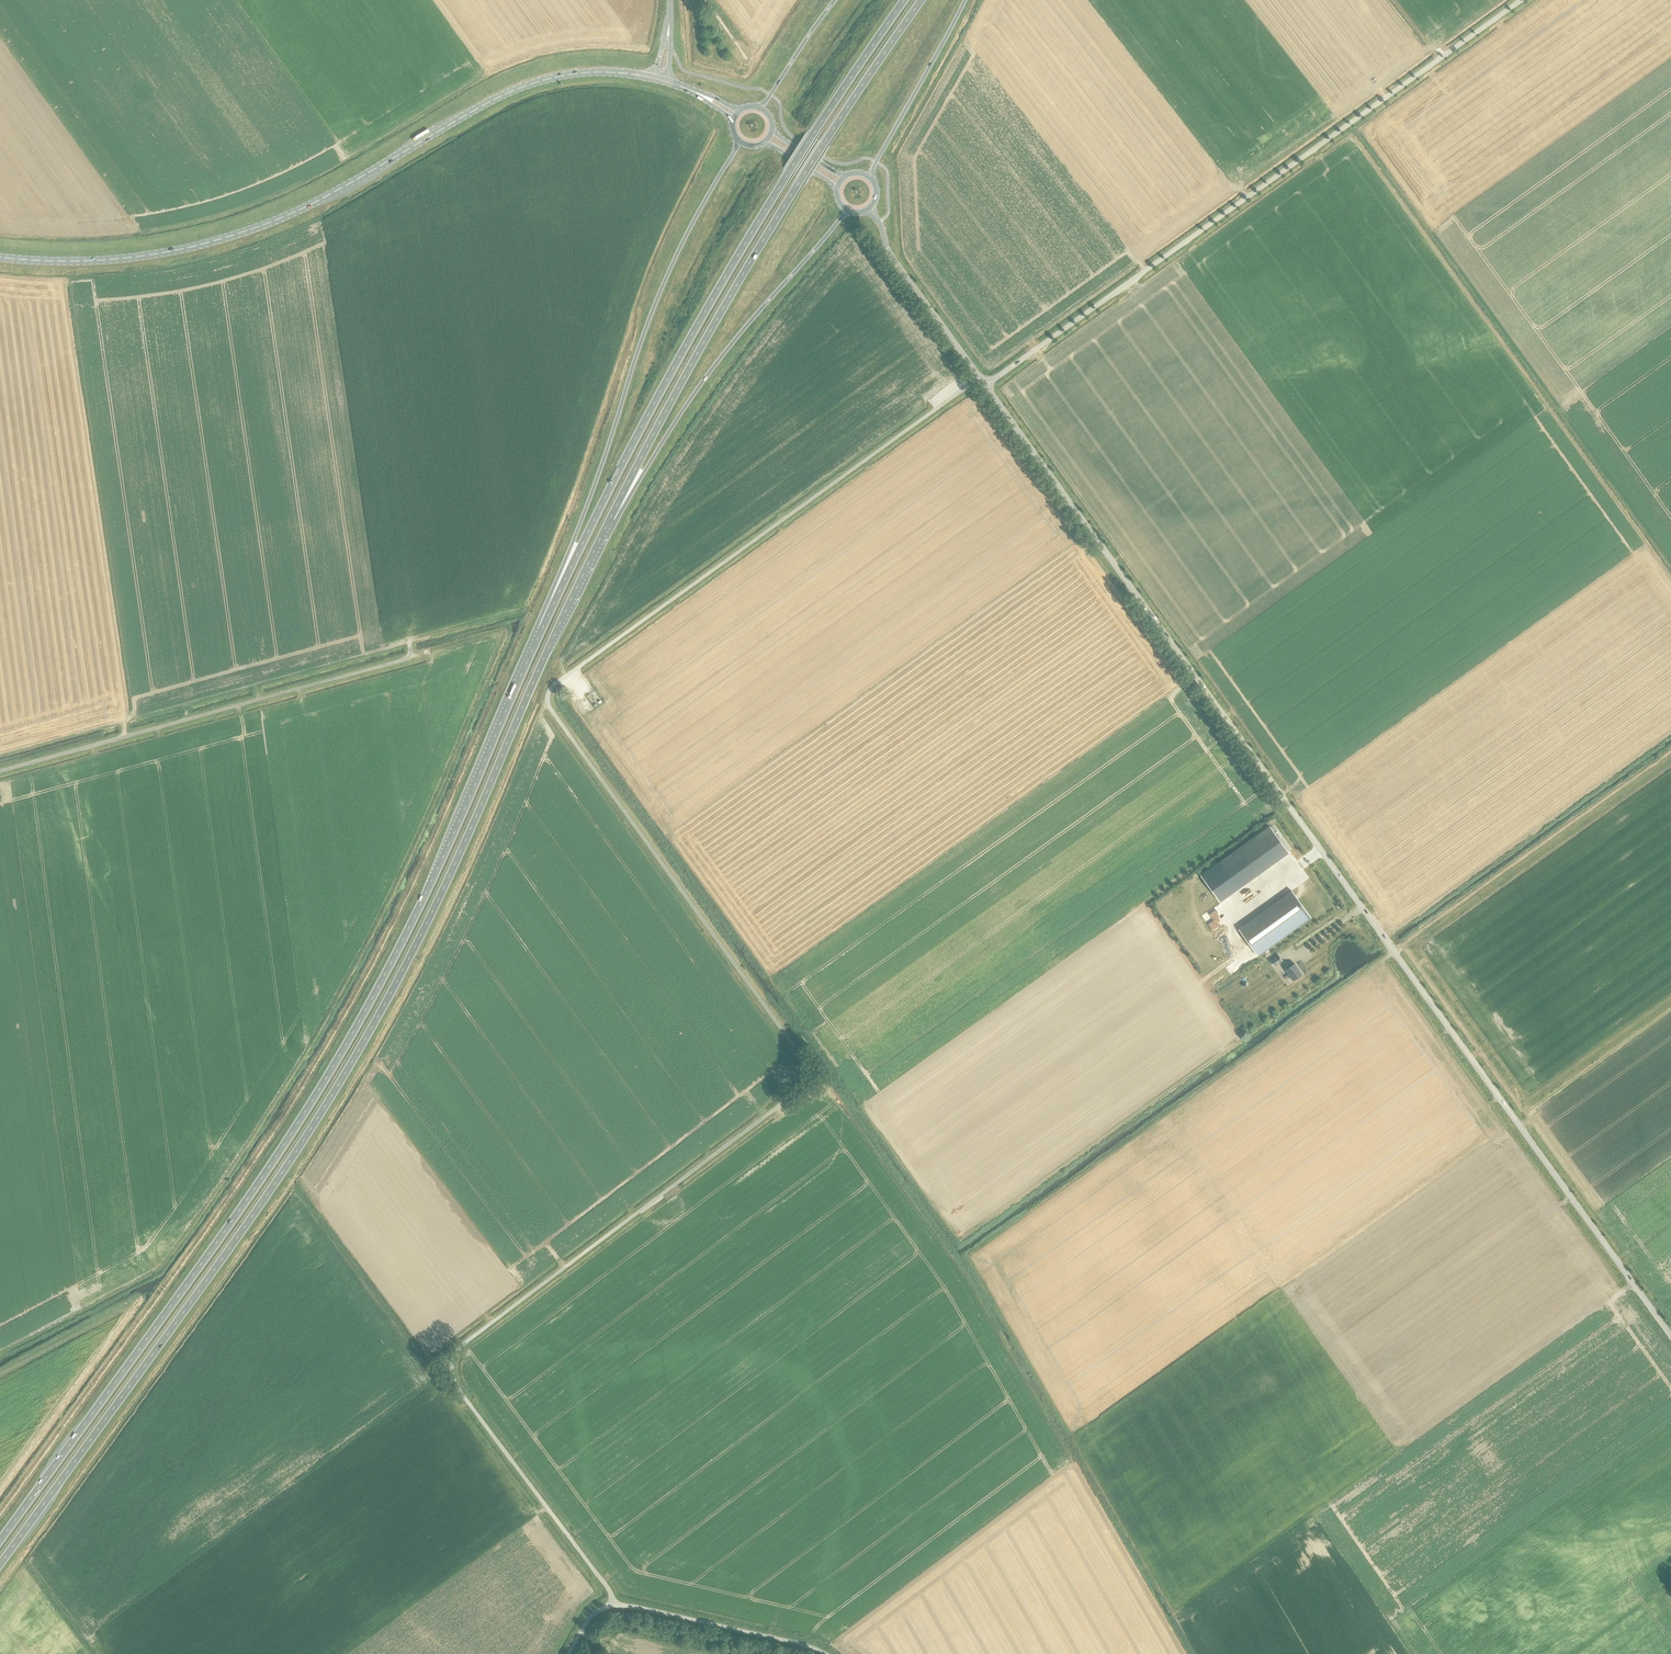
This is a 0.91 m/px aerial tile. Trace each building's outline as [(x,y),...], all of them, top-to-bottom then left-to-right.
[(813,196),(823,190),(820,185),(810,191),(813,196)] [(784,229),(789,226),(786,222),(776,228),(780,235),(785,232),(784,229)] [(589,694),(593,701),(596,699),(599,704),(604,702),(597,689),(589,694)] [(1219,863),(1201,876),(1220,901),(1238,888),(1288,852),(1270,827),(1219,863)] [(1292,891),(1239,929),(1258,956),(1311,918),(1292,891)] [(1279,955),(1270,961),(1274,966),(1283,961),(1279,955)] [(1290,961),(1285,965),(1288,968),(1286,969),(1293,981),(1297,978),(1298,978),(1302,975),(1295,963),(1292,965),(1290,961)]
